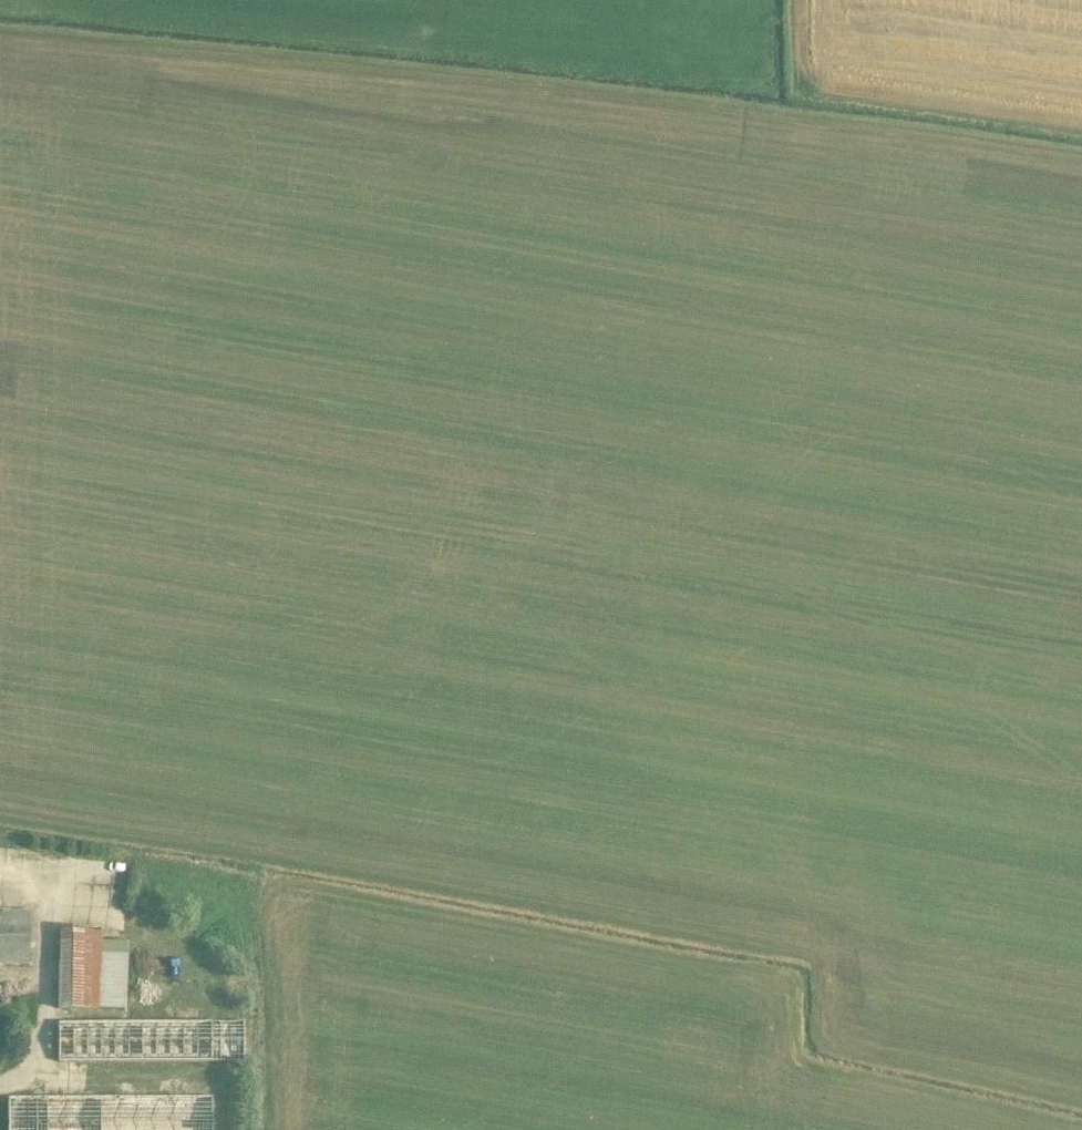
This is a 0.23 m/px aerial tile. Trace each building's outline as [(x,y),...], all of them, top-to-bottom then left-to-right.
[(29,968),(28,918),(0,918),(0,968),(29,968)] [(126,1011),(127,943),(101,943),(101,931),(59,929),(57,1012),(98,1012),(98,1011),(126,1011)] [(249,1059),(249,1018),(61,1021),(62,1063),(249,1059)] [(216,1094),(14,1094),(14,1129),(216,1129),(216,1094)]
